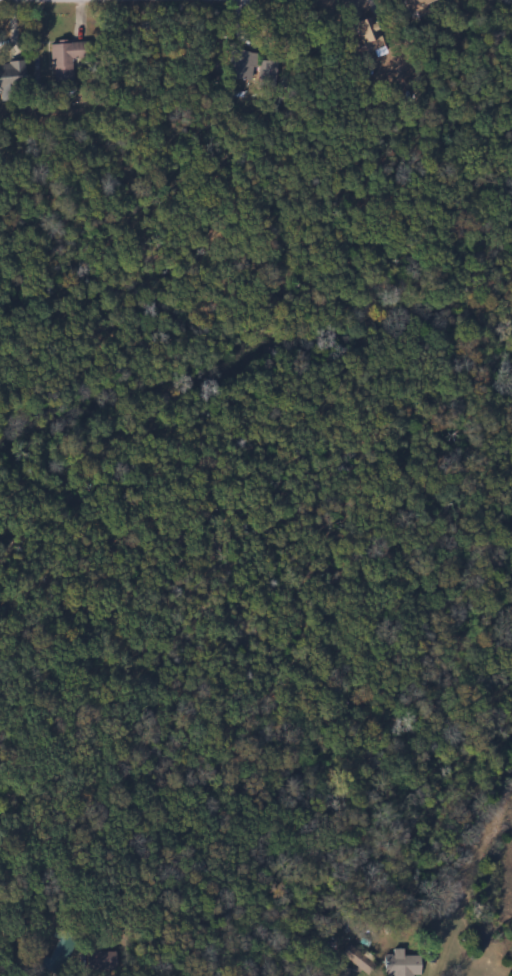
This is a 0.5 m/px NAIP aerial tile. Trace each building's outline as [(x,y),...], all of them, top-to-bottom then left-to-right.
[(436,0),(399,0),(407,15),(436,0)] [(46,45),(53,91),(79,87),(72,41),(46,45)] [(0,63),(0,85),(22,85),(22,63),(0,63)] [(96,952),(96,944),(83,944),(83,971),(114,971),(114,952),(96,952)] [(361,975),(363,975),(372,968),(348,944),(339,953),(361,975)] [(411,975),(417,975),(417,956),(401,956),(401,949),(391,949),(391,957),(381,957),(381,975),(391,975),(411,975)]
